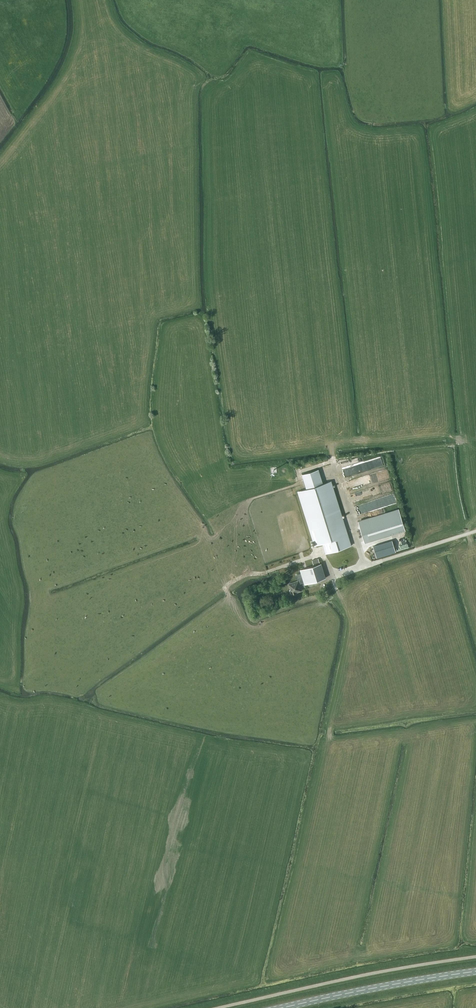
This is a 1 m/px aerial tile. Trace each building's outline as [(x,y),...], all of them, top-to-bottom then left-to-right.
[(347,480),(386,470),(382,458),(344,467),(347,480)] [(318,469),(302,474),(306,489),(299,491),(315,545),(323,542),(327,553),(350,545),(330,481),(323,483),(318,469)] [(391,482),(384,485),(387,492),(394,490),(391,482)] [(375,508),(397,502),(395,494),(376,499),(375,496),(354,502),(355,506),(373,501),(375,508)] [(365,541),(405,529),(399,509),(359,522),(365,541)] [(302,591),(299,584),(304,582),(305,584),(326,577),(321,563),(300,570),(302,577),(297,579),(298,581),(289,584),(291,589),(290,590),(292,594),(297,593),(297,592),(302,591)]
